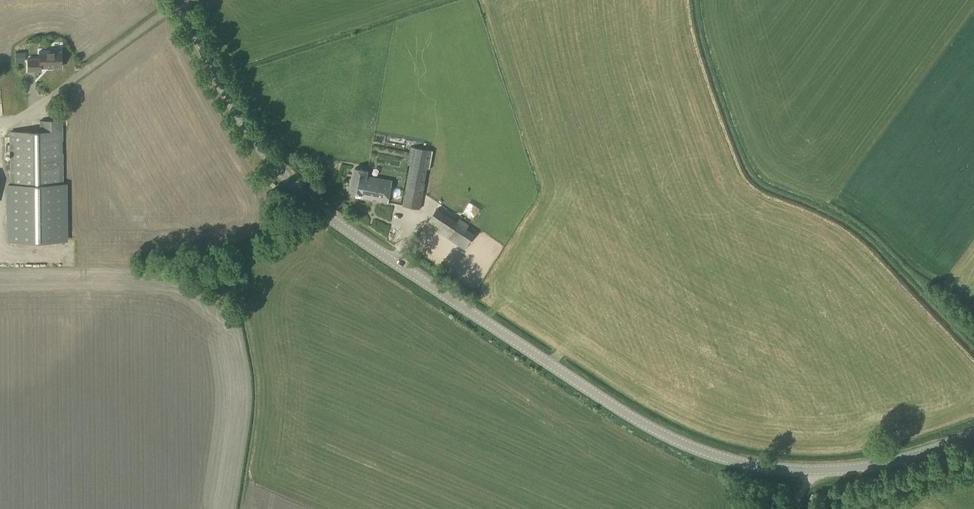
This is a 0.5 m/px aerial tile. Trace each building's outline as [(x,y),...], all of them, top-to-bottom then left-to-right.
[(24,51),(15,51),(15,62),(24,62),(24,51)] [(28,71),(40,71),(40,67),(61,67),(61,51),(39,51),(40,59),(28,59),(28,71)] [(62,184),(61,121),(40,121),(40,131),(10,132),(11,184),(7,184),(7,241),(68,241),(67,183),(62,184)] [(429,169),(432,150),(411,147),(407,165),(411,165),(403,205),(419,208),(427,168),(429,169)] [(351,192),(363,194),(362,198),(388,203),(392,181),(367,176),(368,170),(355,168),(351,192)] [(458,222),(437,208),(426,224),(464,250),(475,234),(467,228),(469,224),(460,218),(458,222)]
